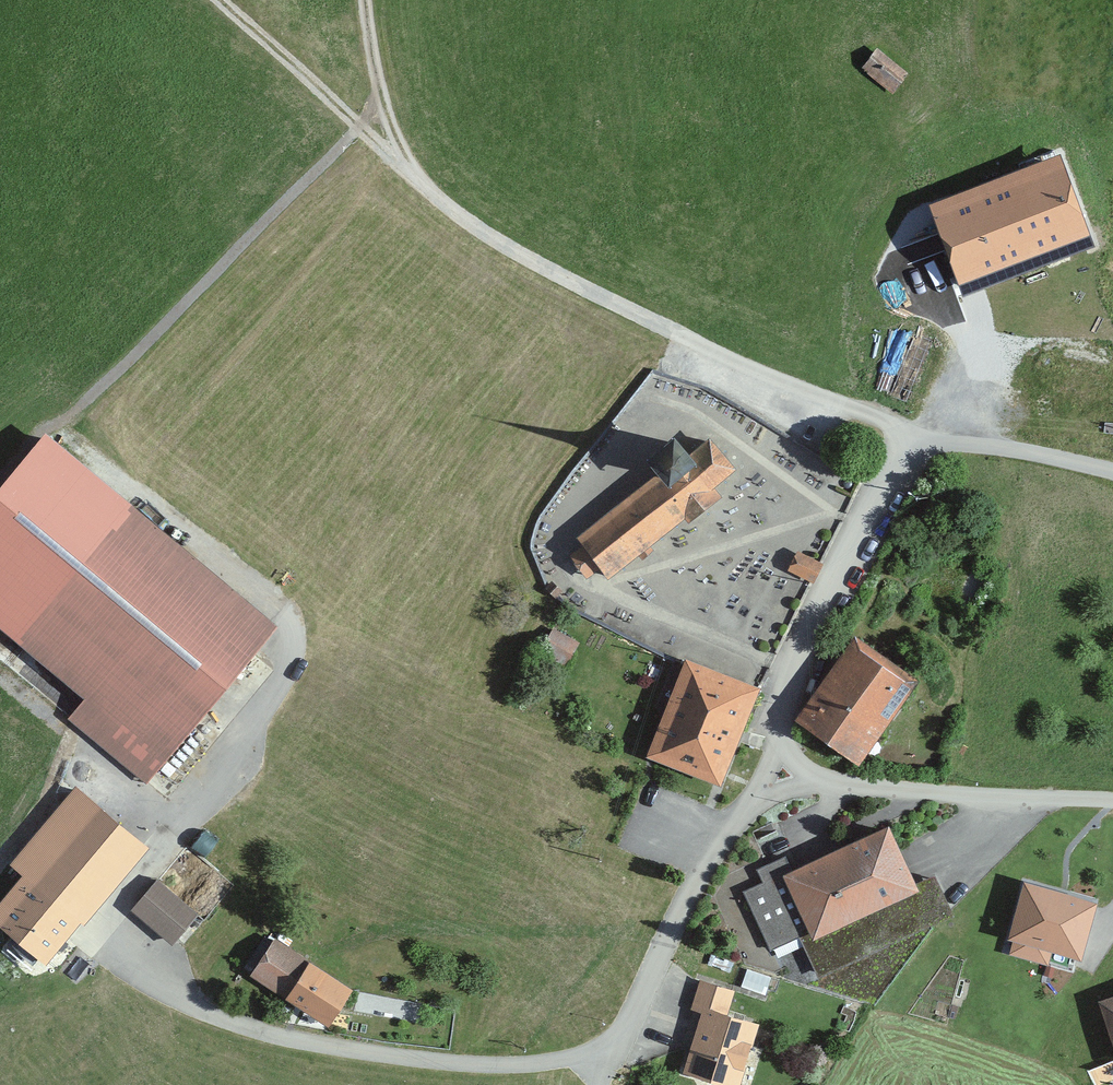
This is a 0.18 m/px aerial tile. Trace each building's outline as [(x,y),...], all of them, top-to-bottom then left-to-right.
[(904,76),(876,50),(859,69),(887,94),(904,76)] [(1092,250),(1059,159),(929,206),(962,297),(1092,250)] [(733,472),(708,440),(688,455),(674,437),(645,460),(657,475),(572,541),(578,547),(566,557),(584,580),(596,570),(604,580),(682,519),(687,524),(720,498),(712,488),(733,472)] [(128,495),(4,640),(76,701),(59,721),(143,791),(283,627),(128,495)] [(818,567),(795,554),(786,571),(809,584),(818,567)] [(559,592),(548,583),(542,591),(553,599),(559,592)] [(557,660),(568,640),(551,631),(540,651),(557,660)] [(917,681),(854,637),(794,722),(857,766),(917,681)] [(683,661),(645,759),(719,788),(758,690),(683,661)] [(8,867),(17,875),(74,924),(82,931),(150,853),(76,789),(8,867)] [(914,886),(886,826),(789,871),(783,858),(753,872),(760,885),(740,894),(768,953),(797,939),(818,981),(952,917),(933,877),(914,886)] [(1056,942),(1085,950),(1101,893),(1028,872),(1005,950),(1049,963),(1056,942)] [(17,875),(0,895),(0,930),(40,964),(74,924),(17,875)] [(195,915),(154,884),(130,915),(171,946),(195,915)] [(346,992),(272,940),(248,975),(321,1027),(346,992)] [(731,994),(697,984),(688,1014),(699,1017),(682,1074),(720,1084),(738,1084),(756,1025),(724,1015),(731,994)] [(1097,1001),(1112,1048),(1112,996),(1097,1001)]
